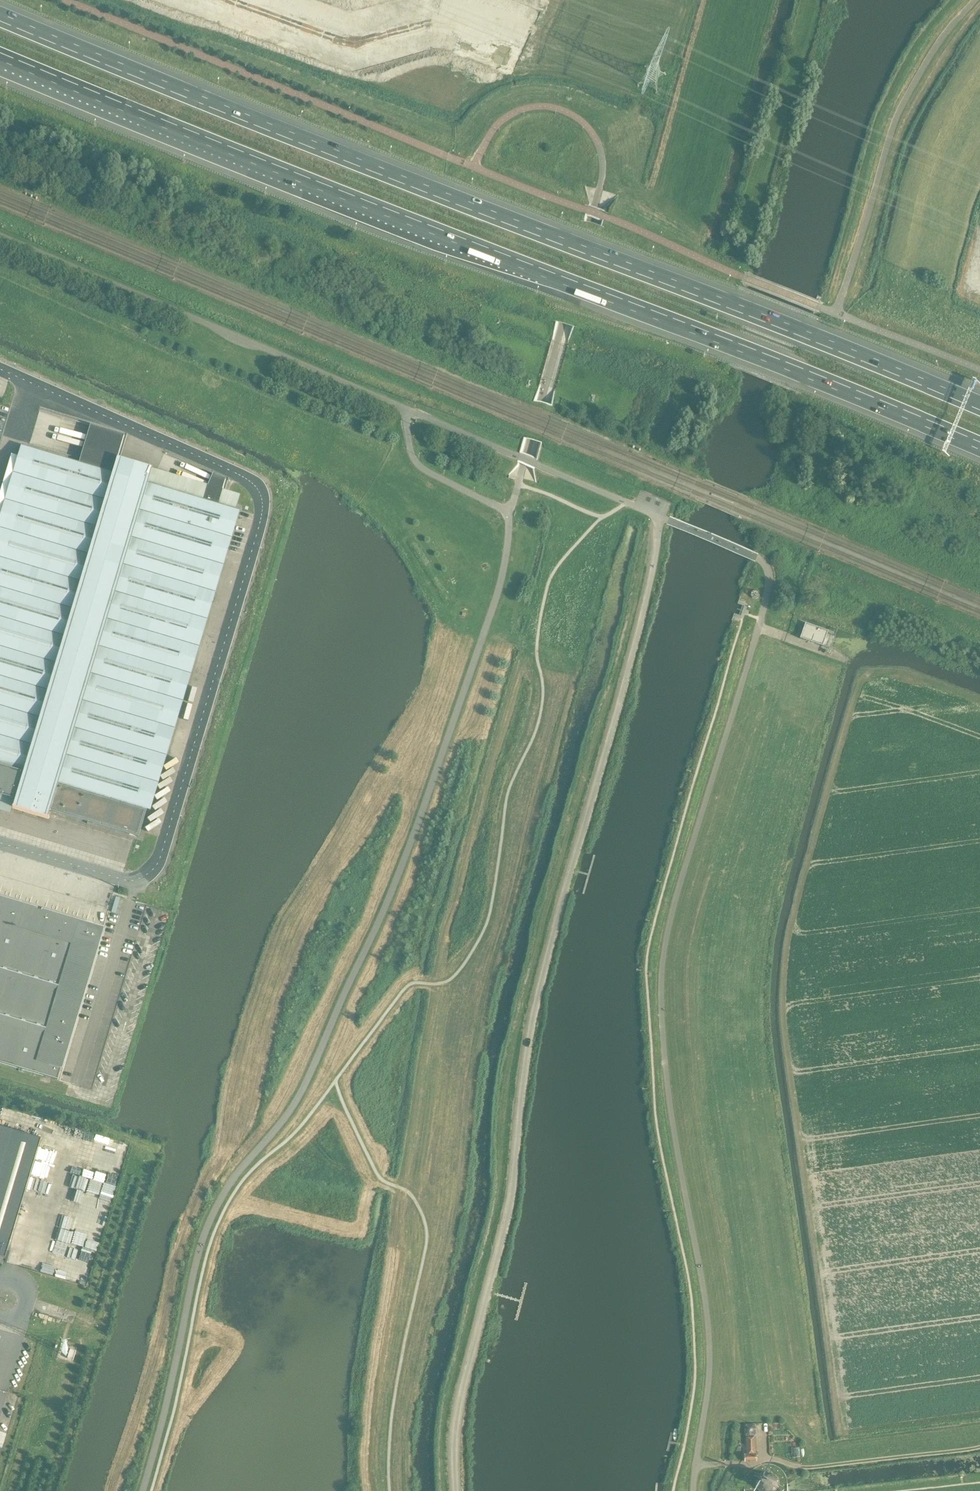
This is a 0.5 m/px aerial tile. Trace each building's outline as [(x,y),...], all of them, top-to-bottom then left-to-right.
[(1,796),(19,801),(17,809),(13,807),(12,808),(48,819),(49,818),(45,817),(47,810),(138,837),(236,510),(218,505),(225,480),(213,474),(203,500),(145,483),(147,475),(137,472),(138,469),(129,466),(128,469),(119,466),(116,474),(113,473),(124,436),(90,426),(79,463),(28,448),(25,447),(0,530),(0,798),(1,796)] [(822,647),(827,634),(828,632),(805,624),(800,639),(822,647)] [(58,1077),(102,927),(0,897),(0,1060),(58,1077)] [(0,1128),(0,1256),(6,1258),(41,1140),(0,1128)] [(67,1359),(73,1360),(76,1351),(70,1349),(67,1359)] [(745,1462),(756,1462),(755,1438),(745,1438),(746,1455),(745,1455),(745,1462)] [(756,1481),(757,1490),(758,1490),(775,1490),(778,1487),(776,1479),(770,1474),(762,1475),(756,1481)]
